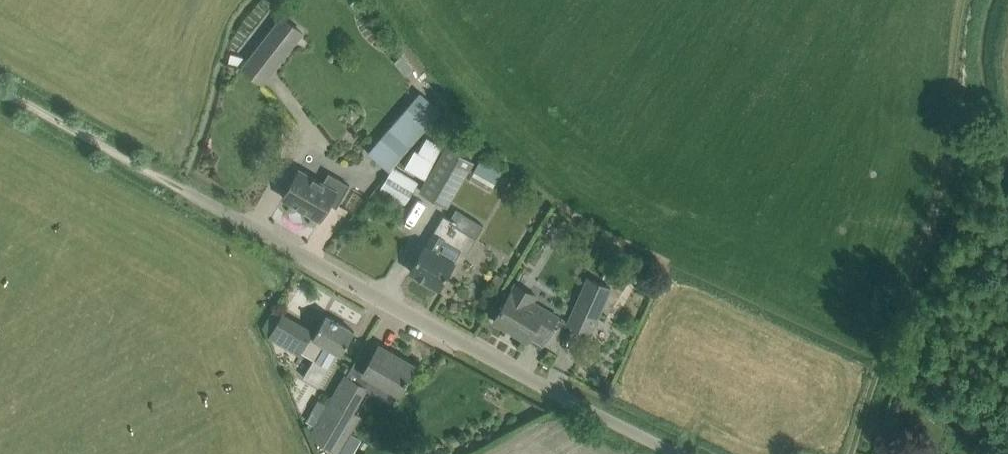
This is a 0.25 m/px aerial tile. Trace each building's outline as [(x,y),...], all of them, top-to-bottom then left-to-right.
[(263,82),(303,30),(284,14),(243,66),(263,82)] [(441,110),(419,91),(380,137),(402,155),(441,110)] [(447,206),(473,161),(428,136),(419,150),(415,148),(404,166),(426,179),(419,191),(447,206)] [(469,179),(490,191),(502,170),(481,157),(469,179)] [(405,202),(418,181),(395,168),(382,188),(405,202)] [(337,207),(350,184),(329,172),(323,183),(299,169),(283,196),(321,218),(330,203),(337,207)] [(420,253),(410,270),(440,288),(455,262),(454,262),(462,249),(467,252),(484,225),(456,208),(450,219),(444,215),(420,253)] [(589,277),(568,323),(590,333),(611,287),(589,277)] [(504,303),(494,320),(528,340),(530,337),(543,345),(557,328),(553,326),(558,317),(545,309),(542,314),(529,306),(536,294),(516,283),(509,294),(504,303)] [(283,315),(269,339),(298,356),(301,352),(313,360),(303,376),(319,385),(341,348),(344,350),(355,331),(326,314),(315,333),(314,335),(310,333),(311,331),(283,315)] [(380,346),(379,345),(364,371),(400,391),(415,366),(395,354),(393,358),(377,349),(380,346)] [(353,409),(366,387),(346,376),(332,400),(309,438),(335,453),(336,453),(361,413),(353,409)]
